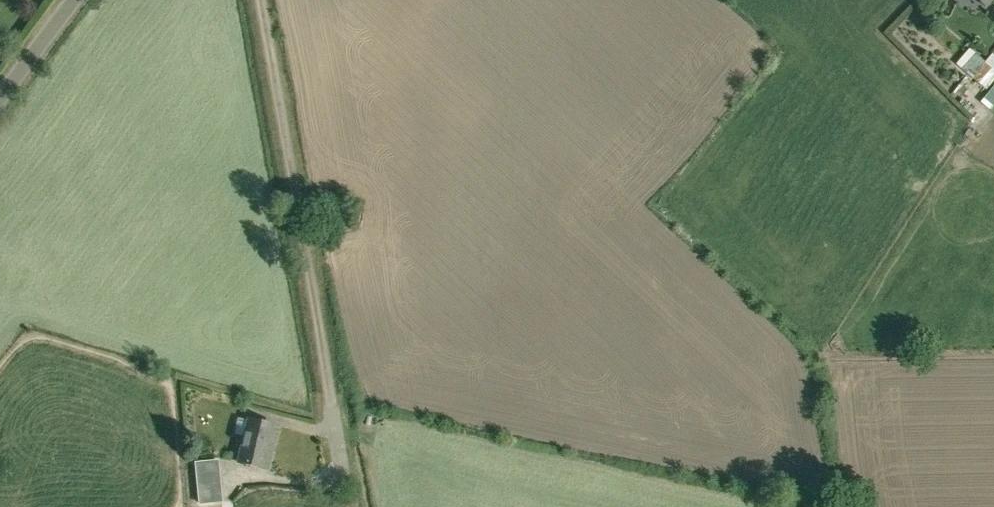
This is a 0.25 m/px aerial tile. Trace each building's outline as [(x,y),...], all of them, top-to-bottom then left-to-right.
[(985,61),(970,47),(957,61),(979,82),(987,89),(993,81),(993,53),(985,61)] [(268,468),(272,451),(269,450),(275,424),(249,418),(239,461),(268,468)] [(195,461),(199,502),(221,500),(217,459),(195,461)]
